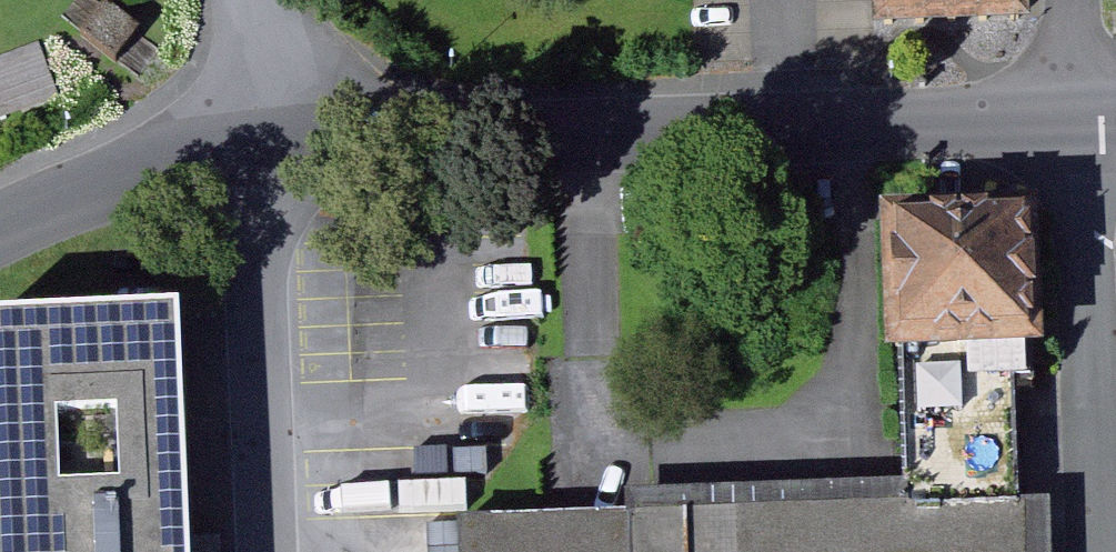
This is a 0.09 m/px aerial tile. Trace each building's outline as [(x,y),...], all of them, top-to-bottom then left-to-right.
[(1030,0),(892,0),(894,40),(1031,35),(1030,0)] [(63,101),(43,43),(0,58),(0,123),(63,101)] [(1035,499),(1031,385),(1044,384),(1043,346),(1053,345),(1047,198),(887,204),(892,352),(907,351),(912,481),(913,503),(1035,499)] [(10,551),(202,551),(191,317),(0,326),(0,349),(10,551)] [(634,511),(465,517),(466,551),(1037,551),(1035,499),(913,503),(912,481),(634,491),(634,511)]
